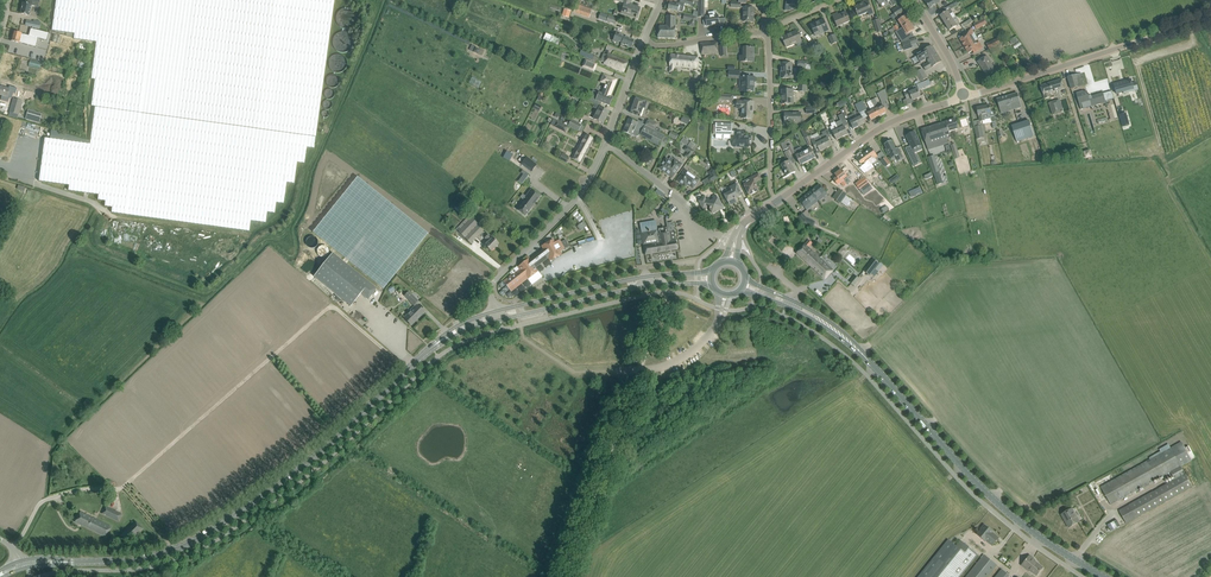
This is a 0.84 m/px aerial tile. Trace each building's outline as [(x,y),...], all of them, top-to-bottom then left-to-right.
[(29,15),(31,5),(39,7),(41,0),(28,0),(28,4),(23,3),(21,13),(29,15)] [(39,181),(69,185),(68,191),(99,195),(98,200),(105,201),(105,206),(112,207),(112,213),(249,231),(251,221),(266,223),(267,212),(275,213),(276,203),(284,204),(287,182),(294,183),(297,162),(305,163),(307,147),(314,148),(316,136),(334,0),(56,0),(52,31),(67,33),(74,34),(75,34),(74,38),(81,40),(96,42),(91,79),(95,79),(92,106),(95,106),(92,133),(90,144),(45,138),(39,181)] [(621,13),(631,16),(636,18),(640,8),(630,4),(631,0),(623,0),(622,3),(624,3),(621,13)] [(669,10),(683,13),(685,5),(693,7),(693,6),(694,1),(691,1),(689,0),(681,0),(680,4),(676,3),(676,4),(670,3),(669,9),(669,10)] [(785,11),(789,11),(795,9),(795,8),(796,6),(798,6),(798,0),(786,0),(785,11)] [(855,7),(857,13),(859,16),(868,12),(869,16),(873,14),(869,6),(867,0),(862,2),(863,4),(855,7)] [(930,8),(942,0),(926,0),(925,1),(930,8)] [(589,18),(592,11),(592,9),(576,4),(574,12),(589,18)] [(891,16),(893,19),(904,12),(900,6),(895,9),(892,11),(894,13),(891,16)] [(743,22),(753,22),(754,8),(744,7),(744,16),(743,22)] [(562,16),(568,18),(571,11),(564,9),(562,16)] [(954,17),(952,13),(953,13),(951,9),(940,16),(945,23),(952,18),(954,17)] [(705,17),(706,19),(704,19),(703,21),(704,25),(705,26),(707,26),(720,24),(725,23),(725,18),(719,19),(718,15),(716,15),(715,11),(708,12),(709,16),(705,17)] [(835,21),(837,27),(850,21),(849,17),(846,12),(838,15),(838,13),(832,15),(835,21)] [(606,22),(615,25),(617,19),(608,16),(606,22)] [(667,16),(667,26),(660,26),(658,38),(676,38),(676,16),(667,16)] [(898,20),(902,27),(904,26),(910,23),(906,16),(898,20)] [(952,18),(945,23),(950,31),(955,27),(960,24),(958,20),(955,23),(952,18)] [(813,30),(816,36),(829,31),(826,25),(823,19),(811,25),(813,30)] [(873,21),(877,33),(883,31),(879,19),(873,21)] [(970,19),(961,25),(963,28),(972,22),(970,19)] [(974,24),(977,30),(987,25),(984,19),(974,24)] [(899,29),(896,31),(896,32),(896,31),(899,36),(902,34),(902,33),(905,31),(907,35),(915,30),(910,23),(904,26),(902,27),(899,29)] [(34,29),(32,36),(47,40),(48,40),(49,34),(34,29)] [(974,40),(977,38),(973,33),(971,29),(970,30),(965,33),(966,35),(964,36),(960,39),(964,46),(974,40)] [(783,40),(786,47),(802,41),(797,30),(782,37),(782,38),(781,39),(782,40),(783,40)] [(20,43),(34,46),(36,41),(21,37),(22,33),(13,31),(11,41),(20,43)] [(616,32),(613,40),(617,42),(618,41),(623,43),(622,44),(631,48),(634,40),(624,36),(624,35),(616,32)] [(543,39),(555,45),(555,44),(558,45),(561,39),(558,38),(558,39),(546,33),(543,39)] [(346,41),(348,35),(343,34),(341,41),(339,41),(338,47),(344,49),(346,41)] [(828,37),(832,45),(838,42),(835,35),(828,37)] [(902,43),(904,50),(912,47),(911,45),(917,42),(916,38),(902,43)] [(986,44),(989,49),(1000,44),(998,38),(986,44)] [(808,44),(814,51),(819,47),(813,40),(808,44)] [(974,40),(964,46),(968,53),(975,49),(976,52),(981,49),(982,48),(979,42),(976,44),(974,40)] [(701,49),(701,54),(718,53),(718,47),(717,41),(700,43),(701,49)] [(927,58),(927,59),(936,53),(932,46),(916,55),(920,62),(927,58)] [(740,61),(754,62),(754,48),(751,48),(751,47),(750,47),(750,48),(744,48),(744,57),(740,57),(740,61)] [(579,55),(597,63),(599,58),(581,50),(579,55)] [(601,61),(604,62),(603,64),(611,67),(618,70),(624,72),(628,62),(623,59),(607,53),(607,55),(604,54),(601,61)] [(936,53),(927,59),(929,62),(922,66),(925,71),(941,61),(936,53)] [(669,72),(674,73),(675,67),(697,69),(697,63),(698,58),(671,54),(670,66),(669,72)] [(333,60),(331,66),(342,70),(346,58),(337,55),(335,61),(333,60)] [(991,63),(992,63),(987,56),(978,62),(987,77),(996,71),(991,63)] [(585,60),(582,67),(593,71),(596,64),(585,60)] [(797,67),(805,69),(807,62),(799,61),(797,67)] [(781,63),(781,78),(792,78),(797,78),(797,73),(792,73),(792,63),(781,63)] [(915,73),(920,82),(927,78),(922,69),(915,73)] [(1067,77),(1071,89),(1084,85),(1081,73),(1067,77)] [(609,96),(616,80),(603,75),(606,77),(604,83),(606,84),(602,93),(598,92),(595,100),(609,106),(613,98),(609,96)] [(739,78),(739,91),(742,91),(749,91),(749,92),(751,92),(751,91),(754,91),(754,77),(745,77),(745,76),(743,76),(743,77),(741,77),(740,77),(739,77),(739,78)] [(1040,86),(1044,98),(1050,97),(1049,94),(1065,88),(1062,79),(1040,86)] [(1130,79),(1113,84),(1116,94),(1123,92),(1124,94),(1133,91),(1130,79)] [(691,90),(699,91),(700,81),(692,80),(691,90)] [(6,103),(10,89),(1,86),(0,88),(0,95),(3,96),(2,102),(6,103)] [(903,100),(905,106),(913,103),(913,100),(921,97),(918,91),(917,89),(916,87),(908,90),(908,91),(904,93),(906,99),(903,100)] [(781,90),(782,104),(794,104),(794,90),(781,90)] [(877,94),(881,101),(888,99),(885,90),(877,94)] [(1077,94),(1076,94),(1081,109),(1106,102),(1103,93),(1088,97),(1087,91),(1084,92),(1084,91),(1077,93),(1077,94)] [(997,99),(999,105),(1001,113),(1021,107),(1017,93),(997,99)] [(9,112),(18,115),(20,109),(23,110),(25,102),(22,101),(13,98),(9,112)] [(631,113),(640,116),(643,108),(647,109),(649,103),(636,99),(631,113)] [(875,99),(871,101),(878,116),(886,112),(884,107),(883,106),(879,108),(875,99)] [(742,108),(741,118),(752,119),(752,110),(753,110),(754,102),(742,101),(742,102),(737,101),(737,108),(742,108)] [(862,101),(858,103),(863,111),(867,109),(862,101)] [(878,116),(871,101),(867,103),(871,112),(868,113),(871,120),(878,116)] [(1050,103),(1052,108),(1054,115),(1060,113),(1056,101),(1050,103)] [(860,113),(863,111),(858,103),(855,105),(859,112),(859,113),(860,113)] [(598,110),(593,119),(602,124),(609,111),(600,106),(599,107),(594,104),(593,107),(598,110)] [(991,121),(995,120),(993,110),(990,111),(989,105),(977,108),(980,121),(984,121),(984,120),(991,119),(991,121)] [(847,125),(850,123),(853,129),(859,126),(853,114),(848,117),(844,109),(840,110),(842,114),(845,120),(847,125)] [(853,114),(859,126),(860,126),(861,127),(864,125),(864,124),(865,123),(861,115),(860,116),(859,113),(859,112),(857,113),(855,111),(852,112),(853,114)] [(26,112),(25,115),(24,119),(37,123),(39,116),(26,112)] [(785,113),(785,119),(787,119),(787,120),(788,120),(788,124),(801,123),(801,113),(785,113)] [(1125,115),(1119,116),(1122,128),(1128,126),(1125,115)] [(551,125),(565,132),(568,126),(554,119),(551,125)] [(922,130),(927,146),(951,138),(949,132),(959,129),(956,119),(922,130)] [(568,125),(578,131),(581,132),(584,127),(571,120),(568,125)] [(629,120),(624,132),(632,135),(636,137),(639,135),(640,133),(640,134),(660,144),(664,136),(646,127),(646,126),(643,124),(638,122),(637,123),(629,120)] [(646,125),(655,129),(656,127),(657,124),(649,120),(646,125)] [(840,120),(835,123),(836,125),(842,137),(848,134),(846,129),(844,126),(844,127),(841,122),(840,120)] [(1029,120),(1018,123),(1011,126),(1017,141),(1033,137),(1034,136),(1029,120)] [(836,140),(842,137),(835,122),(831,124),(834,131),(832,132),(836,140)] [(744,136),(744,132),(735,132),(734,136),(732,136),(732,124),(716,123),(716,126),(716,132),(729,132),(728,138),(731,138),(731,140),(733,140),(732,147),(749,147),(749,143),(748,143),(748,140),(751,141),(751,136),(744,136)] [(984,137),(981,126),(974,127),(977,139),(984,137)] [(823,135),(820,136),(826,149),(832,146),(828,138),(831,137),(827,130),(822,133),(823,135)] [(669,136),(676,140),(679,135),(671,132),(669,136)] [(911,146),(905,149),(913,166),(919,163),(913,149),(921,146),(914,132),(906,136),(911,146)] [(584,134),(571,158),(581,163),(594,139),(584,134)] [(810,140),(813,144),(815,149),(818,147),(820,152),(826,149),(820,136),(814,139),(813,138),(810,140)] [(904,158),(898,148),(896,149),(891,141),(884,144),(885,147),(886,149),(885,149),(888,155),(889,155),(892,159),(896,157),(898,161),(904,158)] [(959,158),(954,144),(950,145),(955,159),(959,158)] [(695,151),(687,146),(685,150),(688,152),(686,156),(689,159),(695,151)] [(811,148),(803,152),(808,161),(815,158),(811,148)] [(872,148),(864,154),(869,161),(871,164),(871,163),(872,164),(877,161),(875,158),(878,156),(872,148)] [(808,161),(803,152),(796,156),(801,165),(808,161)] [(869,161),(864,154),(857,159),(863,167),(866,165),(868,166),(871,164),(869,161)] [(928,157),(933,173),(939,172),(934,156),(928,157)] [(526,157),(521,164),(531,172),(537,164),(526,157)] [(660,168),(672,177),(681,164),(675,160),(674,160),(671,157),(669,161),(666,159),(660,168)] [(881,160),(886,167),(891,163),(886,157),(881,160)] [(782,165),(787,176),(795,172),(790,161),(782,165)] [(862,173),(866,178),(873,172),(869,167),(862,173)] [(707,178),(710,183),(718,178),(713,169),(709,172),(711,176),(707,178)] [(678,181),(686,186),(687,184),(693,188),(699,180),(685,170),(678,181)] [(845,182),(849,179),(842,170),(835,175),(837,177),(834,180),(838,185),(841,183),(846,189),(850,185),(849,183),(847,184),(845,182)] [(518,181),(522,184),(529,175),(525,172),(518,181)] [(749,179),(751,181),(744,185),(746,190),(749,195),(757,191),(755,187),(757,186),(755,182),(761,179),(759,174),(753,176),(749,179)] [(855,184),(862,192),(870,186),(864,177),(855,184)] [(732,191),(725,195),(730,205),(737,201),(736,199),(742,195),(740,190),(737,184),(730,187),(732,191)] [(820,184),(811,191),(815,195),(814,196),(816,199),(818,202),(828,194),(820,184)] [(847,193),(849,196),(857,190),(855,188),(847,193)] [(525,196),(527,197),(517,209),(525,215),(540,196),(531,189),(525,196)] [(833,198),(840,203),(846,195),(839,190),(833,198)] [(815,195),(811,191),(799,201),(801,203),(800,204),(802,207),(803,206),(807,210),(814,204),(815,204),(818,202),(816,199),(814,196),(815,195)] [(713,200),(710,201),(709,198),(706,199),(705,198),(699,201),(703,209),(709,206),(710,209),(713,208),(715,213),(723,208),(716,195),(712,197),(713,200)] [(580,221),(583,217),(575,211),(572,215),(580,221)] [(456,229),(471,243),(484,230),(470,216),(469,217),(468,217),(456,229)] [(815,222),(807,218),(806,217),(802,221),(803,223),(813,227),(815,222)] [(666,220),(667,227),(665,227),(663,228),(663,229),(657,230),(656,220),(640,224),(642,232),(641,232),(645,255),(677,249),(675,239),(672,222),(667,223),(666,220)] [(577,226),(580,231),(587,226),(584,221),(577,226)] [(485,245),(487,247),(491,251),(498,244),(492,238),(488,234),(485,238),(489,241),(485,245)] [(525,276),(528,279),(527,279),(532,285),(542,277),(535,268),(548,258),(550,261),(562,254),(559,249),(563,247),(564,247),(560,240),(555,242),(553,240),(541,246),(543,249),(529,260),(528,259),(518,267),(517,266),(513,269),(515,272),(514,273),(513,270),(510,272),(511,275),(503,282),(509,289),(525,276)] [(801,249),(797,253),(812,267),(820,258),(817,255),(809,249),(811,247),(809,246),(812,243),(809,240),(805,245),(801,249)] [(852,249),(845,257),(854,266),(861,258),(852,249)] [(333,253),(314,276),(351,306),(361,294),(366,298),(368,297),(369,298),(377,289),(333,253)] [(833,270),(820,258),(812,267),(825,279),(833,270)] [(873,258),(863,271),(869,275),(879,263),(873,258)] [(849,282),(854,286),(860,279),(855,275),(849,282)] [(407,321),(411,325),(424,312),(415,303),(418,301),(411,294),(408,291),(404,296),(407,298),(415,307),(404,318),(407,321)] [(1101,487),(1111,505),(1122,498),(1170,472),(1175,480),(1119,511),(1126,523),(1192,486),(1185,474),(1181,466),(1191,460),(1181,442),(1112,481),(1101,487)] [(102,514),(119,522),(123,515),(105,506),(102,514)] [(1061,514),(1064,519),(1066,518),(1070,527),(1079,522),(1072,509),(1061,514)] [(75,522),(106,538),(111,528),(80,512),(75,522)] [(120,536),(127,543),(143,528),(136,522),(120,536)] [(989,530),(990,529),(984,525),(981,529),(981,530),(978,535),(985,541),(985,540),(993,546),(999,538),(989,530)] [(978,554),(961,540),(956,546),(949,540),(918,576),(960,576),(978,555),(978,554)] [(966,576),(987,576),(997,565),(984,555),(966,576)] [(1023,564),(1036,575),(1043,568),(1033,560),(1034,558),(1030,555),(1023,564)]
